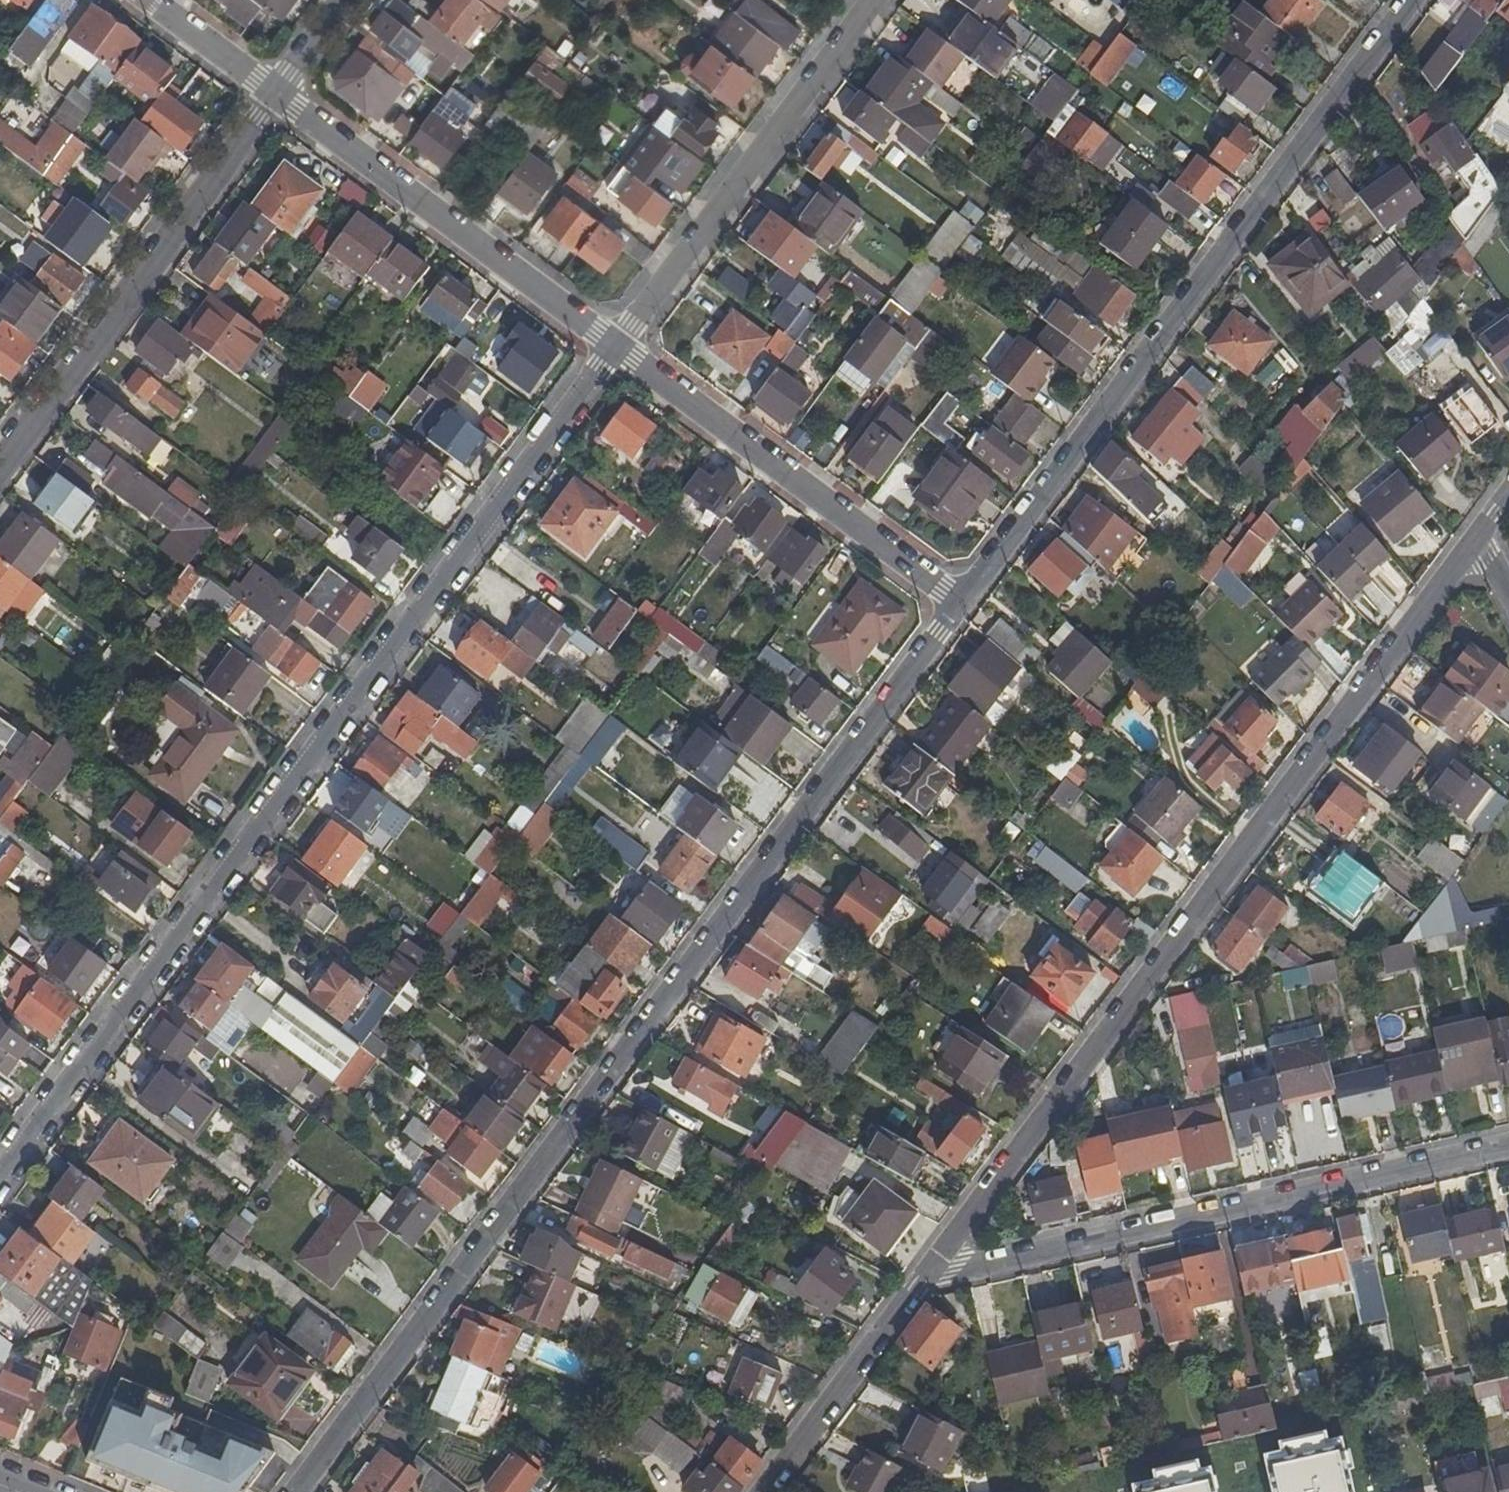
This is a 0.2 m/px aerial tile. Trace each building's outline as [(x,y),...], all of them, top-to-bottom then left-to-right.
[(21,14),(16,21),(26,28),(32,20),(47,0),(3,0),(21,14)] [(32,20),(50,34),(71,6),(62,0),(47,0),(32,20)] [(228,10),(247,24),(259,10),(246,0),(214,0),(228,10)] [(259,10),(276,22),(293,0),(246,0),(259,10)] [(405,12),(466,56),(471,49),(461,41),(469,30),(479,37),(493,17),(469,0),(448,0),(435,18),(412,2),(405,12)] [(495,15),(506,0),(474,0),(495,15)] [(943,3),(964,19),(983,33),(1008,0),(945,0),(943,3)] [(1256,21),(1286,43),(1291,47),(1318,9),(1306,0),(1271,0),(1256,21)] [(1474,10),(1488,21),(1504,0),(1462,0),(1474,10)] [(1507,0),(1504,0),(1488,21),(1489,22),(1498,11),(1507,0)] [(1498,11),(1508,19),(1508,0),(1507,0),(1498,11)] [(405,12),(392,2),(368,33),(384,45),(378,54),(400,70),(415,49),(430,60),(422,72),(434,81),(444,67),(457,76),(469,59),(466,56),(405,12)] [(1256,21),(1237,7),(1228,19),(1226,18),(1216,32),(1220,34),(1210,48),(1229,63),(1262,87),(1281,59),(1277,56),(1286,43),(1256,21)] [(243,31),(247,24),(228,10),(224,16),(243,31)] [(1488,21),(1474,10),(1444,48),(1450,53),(1427,80),(1435,91),(1489,22),(1488,21)] [(110,77),(112,79),(130,54),(134,49),(87,14),(64,44),(94,65),(110,77)] [(757,38),(729,17),(707,46),(709,48),(752,80),(774,50),(757,38)] [(983,33),(964,19),(942,49),(960,63),(990,85),(1013,55),(991,39),(983,33)] [(50,34),(32,20),(26,28),(5,55),(24,69),(50,34)] [(1125,22),(1113,38),(1128,49),(1140,33),(1125,22)] [(768,23),(757,38),(774,50),(780,55),(790,40),(768,23)] [(1002,25),(991,39),(1013,55),(1023,41),(1002,25)] [(942,49),(921,34),(899,67),(937,95),(960,63),(942,49)] [(1100,55),(1083,79),(1100,92),(1130,51),(1128,49),(1113,38),(1100,55)] [(361,41),(331,80),(333,94),(373,122),(407,75),(400,70),(378,54),(361,41)] [(1070,70),(1083,79),(1100,55),(1088,46),(1070,70)] [(752,80),(709,48),(687,78),(729,110),(752,80)] [(112,79),(109,83),(149,112),(170,84),(130,54),(112,79)] [(1030,54),(1022,67),(1037,77),(1046,64),(1030,54)] [(5,55),(0,62),(0,75),(12,84),(24,69),(5,55)] [(890,61),(881,73),(889,79),(899,67),(890,61)] [(1262,87),(1229,63),(1218,78),(1221,80),(1214,89),(1225,97),(1223,100),(1224,102),(1216,114),(1236,128),(1265,89),(1262,87)] [(37,181),(67,140),(96,101),(94,99),(110,77),(94,65),(75,92),(68,88),(45,120),(50,124),(30,151),(0,128),(0,154),(37,181)] [(580,78),(565,67),(560,73),(576,84),(580,78)] [(922,145),(924,147),(939,127),(913,108),(918,100),(946,121),(955,109),(937,95),(899,67),(889,79),(881,73),(861,100),(922,145)] [(564,91),(533,68),(520,85),(552,108),(564,91)] [(576,84),(550,119),(564,129),(581,107),(587,111),(600,93),(580,78),(576,84)] [(454,79),(446,90),(455,97),(463,86),(454,79)] [(1070,97),(1045,79),(1034,94),(1024,87),(1013,101),(1048,126),(1061,108),(1066,101),(1070,97)] [(189,82),(170,109),(180,116),(200,89),(189,82)] [(387,130),(407,144),(437,103),(440,99),(421,85),(387,130)] [(861,100),(856,96),(838,120),(878,149),(883,141),(887,144),(889,140),(913,158),(922,145),(861,100)] [(1066,101),(1061,108),(1084,125),(1092,113),(1078,102),(1075,107),(1066,101)] [(407,144),(403,149),(435,172),(459,138),(453,133),(462,121),(437,103),(407,144)] [(500,104),(463,154),(476,164),(495,138),(522,158),(550,119),(531,105),(520,119),(500,104)] [(1048,126),(1042,134),(1083,164),(1102,138),(1084,125),(1061,108),(1048,126)] [(665,115),(653,131),(673,146),(677,139),(698,154),(717,128),(696,112),(685,129),(665,115)] [(160,122),(148,138),(167,152),(179,161),(191,144),(160,122)] [(148,138),(131,126),(102,166),(132,188),(156,156),(162,160),(167,152),(148,138)] [(869,157),(827,126),(816,139),(822,143),(800,173),(814,182),(838,150),(862,167),(869,157)] [(1469,140),(1467,138),(1462,141),(1453,126),(1422,146),(1433,162),(1447,153),(1462,175),(1470,169),(1476,177),(1464,185),(1473,199),(1483,193),(1455,228),(1465,242),(1496,201),(1504,192),(1469,140)] [(653,131),(649,129),(620,170),(644,187),(652,175),(680,194),(700,166),(694,161),(673,146),(653,131)] [(1235,131),(1211,165),(1228,177),(1252,143),(1235,131)] [(1051,147),(1039,138),(1023,159),(1013,173),(1034,188),(1049,167),(1041,161),(1051,147)] [(677,139),(673,146),(694,161),(698,154),(677,139)] [(521,159),(495,195),(524,217),(551,180),(521,159)] [(1220,180),(1193,160),(1172,190),(1197,208),(1198,209),(1220,180)] [(132,188),(102,166),(93,179),(111,192),(96,211),(122,230),(145,197),(132,188)] [(279,168),(247,212),(273,230),(285,240),(317,197),(279,168)] [(644,187),(620,170),(609,185),(625,197),(620,204),(655,229),(671,207),(644,187)] [(576,173),(563,190),(585,206),(597,189),(576,173)] [(1358,200),(1338,173),(1326,181),(1346,209),(1358,200)] [(1420,205),(1399,173),(1370,192),(1390,224),(1420,205)] [(1172,190),(1163,183),(1153,197),(1187,223),(1197,208),(1172,190)] [(820,187),(787,232),(824,259),(857,214),(820,187)] [(539,229),(574,255),(595,226),(561,200),(539,229)] [(1330,223),(1312,200),(1298,210),(1316,234),(1330,223)] [(970,201),(963,213),(979,222),(986,211),(970,201)] [(1162,229),(1124,201),(1111,217),(1118,222),(1098,249),(1125,269),(1145,242),(1150,246),(1162,229)] [(1465,242),(1462,247),(1471,259),(1494,228),(1489,224),(1502,209),(1496,201),(1465,242)] [(240,206),(211,246),(213,248),(229,260),(243,270),(273,230),(247,212),(240,206)] [(104,230),(72,207),(64,218),(53,210),(40,227),(52,236),(44,246),(76,269),(104,230)] [(917,258),(938,274),(949,259),(963,240),(970,231),(947,214),(915,257),(917,258)] [(991,215),(974,232),(989,247),(1006,229),(991,215)] [(653,255),(602,218),(595,226),(622,245),(617,251),(643,269),(653,255)] [(353,221),(326,257),(362,284),(364,281),(389,248),(353,221)] [(32,237),(11,222),(2,234),(23,249),(32,237)] [(308,242),(324,253),(337,234),(321,223),(308,242)] [(1415,274),(1428,292),(1451,262),(1462,247),(1465,242),(1455,228),(1452,224),(1415,274)] [(622,245),(595,226),(574,255),(600,275),(617,251),(622,245)] [(1066,251),(1048,238),(1033,259),(1051,272),(1066,251)] [(1341,278),(1310,239),(1274,267),(1312,316),(1349,288),(1341,278)] [(963,240),(949,259),(963,269),(977,251),(963,240)] [(1421,301),(1428,292),(1415,274),(1390,241),(1377,251),(1373,247),(1362,256),(1365,260),(1341,278),(1349,288),(1373,319),(1393,304),(1398,311),(1379,326),(1391,341),(1403,325),(1421,301)] [(782,276),(822,306),(836,288),(837,286),(816,271),(823,262),(802,247),(782,276)] [(1462,247),(1451,262),(1469,274),(1475,265),(1471,259),(1462,247)] [(229,260),(213,248),(190,279),(206,291),(229,260)] [(389,248),(364,281),(402,307),(426,275),(389,248)] [(938,274),(917,258),(884,304),(904,319),(934,280),(938,274)] [(81,286),(50,262),(47,266),(38,259),(25,276),(35,283),(31,288),(62,311),(81,286)] [(1007,273),(1017,280),(1026,267),(1017,260),(1007,273)] [(1026,267),(1017,280),(1043,300),(1053,287),(1026,267)] [(1130,298),(1089,268),(1066,300),(1107,330),(1130,298)] [(723,274),(713,289),(738,307),(748,293),(723,274)] [(884,304),(845,275),(837,286),(836,288),(874,317),(884,304)] [(283,314),(290,305),(253,278),(247,286),(283,314)] [(782,333),(779,337),(792,347),(810,322),(797,312),(807,300),(776,278),(765,294),(779,304),(766,322),(782,333)] [(447,316),(460,325),(475,304),(442,280),(427,301),(443,313),(447,316)] [(18,283),(0,308),(0,325),(3,327),(22,341),(31,328),(41,335),(58,312),(18,283)] [(484,310),(469,331),(481,339),(503,308),(492,300),(484,310)] [(443,313),(427,301),(417,315),(432,326),(443,313)] [(1438,322),(1421,301),(1403,325),(1419,344),(1438,322)] [(198,332),(217,306),(211,302),(192,327),(198,332)] [(475,304),(460,325),(468,331),(469,331),(484,310),(475,304)] [(904,319),(884,304),(874,317),(841,362),(866,381),(880,391),(903,361),(924,334),(904,319)] [(1104,345),(1051,305),(1037,324),(1085,360),(1091,364),(1104,345)] [(192,327),(180,343),(234,383),(253,356),(245,350),(256,336),(247,329),(217,306),(198,332),(192,327)] [(1508,311),(1472,336),(1503,380),(1508,375),(1508,313),(1508,311)] [(447,316),(443,313),(432,326),(437,330),(447,316)] [(1269,342),(1232,313),(1209,344),(1246,372),(1269,342)] [(256,336),(263,341),(273,327),(257,315),(247,329),(256,336)] [(763,343),(727,317),(702,351),(738,378),(763,343)] [(1037,324),(1027,317),(1022,323),(1039,336),(1033,343),(1075,374),(1085,360),(1037,324)] [(1033,402),(1057,370),(993,323),(984,336),(998,347),(1002,341),(1036,367),(1031,374),(1028,372),(1018,385),(1030,394),(1027,398),(1033,402)] [(187,350),(154,325),(132,356),(165,380),(187,350)] [(3,327),(0,331),(0,381),(8,387),(34,350),(32,348),(22,341),(3,327)] [(32,348),(41,335),(31,328),(22,341),(32,348)] [(924,334),(903,361),(929,381),(950,353),(924,334)] [(783,358),(792,347),(779,337),(776,335),(760,356),(776,368),(783,358)] [(1365,371),(1390,354),(1378,336),(1353,353),(1365,371)] [(509,358),(496,376),(526,398),(555,359),(538,346),(522,367),(509,358)] [(776,368),(750,403),(783,427),(796,411),(774,394),(794,367),(783,358),(776,368)] [(453,362),(427,395),(449,411),(474,378),(453,362)] [(866,381),(841,362),(833,372),(858,390),(866,381)] [(1194,364),(1184,377),(1203,399),(1213,386),(1194,364)] [(177,402),(133,368),(119,386),(142,404),(143,402),(165,418),(167,414),(193,434),(201,424),(175,404),(177,402)] [(1078,386),(1057,370),(1033,402),(1032,404),(1053,419),(1078,386)] [(366,377),(347,403),(365,416),(385,390),(366,377)] [(1203,399),(1184,377),(1134,443),(1160,463),(1167,454),(1183,466),(1206,437),(1186,422),(1203,399)] [(1345,401),(1331,385),(1304,411),(1323,431),(1342,407),(1345,401)] [(1498,425),(1467,387),(1440,408),(1471,446),(1498,425)] [(942,394),(917,429),(926,436),(936,422),(939,424),(955,403),(942,394)] [(156,444),(95,398),(81,416),(143,462),(156,444)] [(347,403),(340,398),(328,413),(342,424),(345,420),(357,428),(365,416),(347,403)] [(1042,422),(1012,400),(990,430),(1019,452),(1042,422)] [(846,459),(876,482),(915,431),(884,408),(846,459)] [(649,431),(619,410),(592,446),(608,458),(612,453),(626,463),(649,431)] [(1323,431),(1304,411),(1284,430),(1306,454),(1317,439),(1323,431)] [(484,441),(444,412),(422,442),(462,471),(484,441)] [(247,454),(262,465),(264,463),(270,456),(292,425),(277,414),(247,454)] [(1460,451),(1431,414),(1392,445),(1422,481),(1460,451)] [(482,420),(473,431),(496,447),(504,436),(482,420)] [(936,422),(926,436),(946,450),(948,452),(958,438),(939,424),(936,422)] [(799,427),(790,440),(805,449),(814,436),(799,427)] [(1019,452),(990,430),(982,442),(977,438),(973,443),(970,441),(963,449),(1006,482),(1025,457),(1019,452)] [(1303,457),(1306,454),(1284,430),(1268,444),(1293,471),(1303,457)] [(174,506),(92,445),(83,457),(100,470),(175,527),(185,514),(174,506)] [(441,472),(405,445),(375,485),(412,512),(429,488),(441,472)] [(1099,463),(1092,470),(1147,524),(1165,506),(1138,478),(1142,474),(1114,446),(1098,462),(1099,463)] [(948,452),(946,450),(910,498),(948,526),(983,478),(948,452)] [(1240,468),(1262,493),(1279,479),(1256,453),(1240,468)] [(219,491),(234,502),(239,497),(262,465),(247,454),(219,491)] [(674,469),(655,455),(641,474),(660,488),(674,469)] [(280,463),(270,456),(264,463),(275,471),(280,463)] [(364,481),(330,456),(321,468),(355,493),(364,481)] [(59,464),(50,477),(72,493),(81,481),(59,464)] [(175,527),(100,470),(95,477),(179,540),(162,561),(171,568),(202,527),(186,515),(185,514),(175,527)] [(694,472),(677,494),(714,522),(736,492),(714,475),(709,482),(694,472)] [(1428,510),(1398,474),(1360,506),(1390,542),(1428,510)] [(72,493),(50,477),(26,508),(69,541),(93,509),(72,493)] [(619,506),(581,477),(574,486),(570,483),(537,526),(580,558),(619,506)] [(989,482),(983,478),(948,526),(953,530),(989,482)] [(429,488),(412,512),(420,518),(437,494),(429,488)] [(183,493),(174,506),(185,514),(186,515),(195,503),(183,493)] [(948,526),(910,498),(906,504),(944,532),(948,526)] [(1094,502),(1068,536),(1093,560),(1103,569),(1109,575),(1137,538),(1094,502)] [(742,506),(725,530),(727,531),(758,555),(780,525),(752,505),(748,510),(742,506)] [(1230,555),(1223,564),(1238,580),(1276,527),(1262,511),(1230,555)] [(211,534),(208,538),(226,552),(244,527),(226,514),(211,534)] [(0,541),(0,566),(22,583),(23,584),(52,544),(17,517),(0,541)] [(400,551),(354,517),(341,534),(360,548),(350,563),(377,583),(400,551)] [(295,521),(287,532),(327,562),(336,551),(295,521)] [(642,542),(651,530),(640,521),(631,534),(642,542)] [(718,525),(690,561),(699,568),(727,531),(725,530),(718,525)] [(1363,526),(1316,569),(1348,604),(1371,583),(1365,576),(1388,555),(1363,526)] [(208,538),(211,534),(202,527),(171,568),(180,575),(185,568),(208,538)] [(1068,536),(1065,533),(1030,569),(1058,596),(1067,588),(1071,592),(1082,580),(1078,576),(1093,560),(1068,536)] [(782,539),(761,568),(769,574),(795,593),(819,561),(800,547),(798,550),(782,539)] [(1238,580),(1223,564),(1210,581),(1237,608),(1252,594),(1238,580)] [(22,583),(0,566),(0,613),(22,583)] [(180,575),(161,601),(181,615),(191,601),(205,612),(199,620),(210,628),(220,614),(226,619),(236,606),(226,599),(185,568),(180,575)] [(769,574),(761,568),(747,587),(755,592),(769,574)] [(1109,575),(1103,569),(1094,579),(1105,589),(1114,580),(1109,575)] [(323,571),(298,604),(344,639),(369,605),(323,571)] [(298,604),(261,578),(239,608),(269,630),(273,633),(285,618),(291,623),(333,654),(344,639),(298,604)] [(816,583),(769,646),(807,674),(854,611),(816,583)] [(1308,583),(1274,617),(1293,637),(1307,651),(1327,631),(1323,626),(1337,613),(1308,583)] [(595,648),(530,600),(522,612),(531,619),(510,647),(530,662),(535,665),(545,652),(549,655),(552,652),(555,655),(564,642),(587,659),(595,648)] [(621,611),(605,600),(581,632),(597,644),(621,611)] [(1323,626),(1327,631),(1341,617),(1337,613),(1323,626)] [(273,633),(280,638),(291,623),(285,618),(273,633)] [(147,620),(131,642),(144,651),(160,630),(147,620)] [(996,621),(983,638),(986,641),(1018,666),(1025,672),(1038,655),(996,621)] [(510,647),(478,623),(452,659),(484,683),(499,663),(519,678),(530,662),(510,647)] [(265,662),(263,665),(297,690),(316,665),(291,646),(283,640),(280,638),(273,633),(269,630),(252,652),(265,662)] [(655,653),(666,638),(655,630),(626,670),(636,678),(655,653)] [(1109,661),(1074,630),(1057,649),(1063,655),(1048,672),(1076,697),(1109,661)] [(1247,682),(1276,711),(1289,698),(1300,687),(1302,690),(1314,678),(1311,675),(1321,665),(1307,651),(1293,637),(1247,682)] [(683,650),(666,638),(655,653),(672,666),(683,650)] [(954,696),(979,716),(1018,666),(986,641),(947,690),(954,696)] [(703,646),(694,659),(711,671),(720,659),(703,646)] [(789,665),(764,646),(758,655),(782,674),(789,665)] [(1444,680),(1481,707),(1492,715),(1503,701),(1508,700),(1508,679),(1468,648),(1444,680)] [(245,663),(231,652),(200,693),(237,720),(267,680),(245,663)] [(1119,670),(1132,682),(1140,672),(1127,661),(1119,670)] [(543,671),(551,677),(557,669),(549,663),(543,671)] [(557,669),(551,677),(565,687),(571,679),(557,669)] [(1165,692),(1141,670),(1140,672),(1132,682),(1129,687),(1151,707),(1165,692)] [(436,672),(414,701),(454,730),(475,701),(436,672)] [(1444,680),(1442,679),(1415,716),(1454,743),(1481,707),(1444,680)] [(837,701),(809,680),(790,704),(819,725),(837,701)] [(718,731),(744,695),(734,688),(730,685),(705,722),(718,731)] [(1300,687),(1289,698),(1292,701),(1302,690),(1300,687)] [(232,735),(170,689),(150,714),(180,736),(150,777),(182,801),(232,735)] [(1238,693),(1205,728),(1243,763),(1251,754),(1253,756),(1265,743),(1260,737),(1272,724),(1238,693)] [(414,701),(405,694),(376,734),(412,761),(430,736),(464,761),(475,746),(454,730),(414,701)] [(788,727),(744,695),(718,731),(715,735),(736,751),(753,763),(771,738),(776,742),(788,727)] [(954,696),(914,747),(951,776),(991,726),(979,716),(954,696)] [(1067,706),(1082,719),(1090,709),(1076,697),(1067,706)] [(568,752),(577,758),(606,718),(586,703),(556,743),(568,752)] [(477,733),(491,712),(481,705),(467,727),(477,733)] [(1082,719),(1097,730),(1102,723),(1104,720),(1090,709),(1082,719)] [(606,718),(577,758),(589,767),(619,727),(606,718)] [(715,735),(700,725),(671,766),(706,792),(736,751),(715,735)] [(39,745),(24,734),(18,741),(0,728),(0,750),(8,756),(1,765),(0,764),(0,779),(10,786),(18,793),(22,787),(13,780),(39,745)] [(1383,728),(1353,769),(1388,795),(1419,755),(1383,728)] [(86,754),(61,736),(49,752),(27,780),(52,799),(86,754)] [(759,767),(776,742),(771,738),(753,763),(759,767)] [(375,739),(351,772),(378,793),(403,760),(375,739)] [(27,780),(49,752),(39,745),(13,780),(22,787),(27,780)] [(951,776),(914,747),(882,787),(919,817),(951,776)] [(1049,772),(1059,780),(1061,777),(1071,763),(1078,755),(1069,748),(1049,772)] [(1249,775),(1220,750),(1194,778),(1212,794),(1223,782),(1234,792),(1249,775)] [(560,781),(577,758),(568,752),(538,791),(547,798),(560,781)] [(1251,754),(1243,763),(1255,774),(1263,765),(1253,756),(1251,754)] [(1071,763),(1061,777),(1073,787),(1084,772),(1071,763)] [(1493,794),(1455,764),(1430,795),(1468,825),(1493,794)] [(1073,787),(1061,777),(1059,780),(1048,795),(1062,805),(1075,788),(1073,787)] [(1196,807),(1165,779),(1124,830),(1125,831),(1149,851),(1158,840),(1166,845),(1167,844),(1176,832),(1196,807)] [(362,837),(387,804),(355,781),(331,814),(362,837)] [(547,798),(542,806),(554,814),(572,790),(560,781),(547,798)] [(18,793),(10,786),(1,797),(0,797),(0,817),(6,808),(18,793)] [(1338,787),(1315,820),(1343,840),(1366,807),(1338,787)] [(509,831),(518,838),(542,806),(547,798),(538,791),(509,831)] [(1485,834),(1508,805),(1508,799),(1499,791),(1472,823),(1485,834)] [(190,833),(142,796),(117,831),(165,867),(190,833)] [(393,796),(387,804),(403,816),(409,807),(393,796)] [(683,817),(674,829),(686,837),(713,857),(733,830),(691,800),(680,815),(683,817)] [(7,833),(18,818),(6,808),(0,817),(0,827),(7,833)] [(1013,823),(1021,830),(1030,818),(1022,811),(1013,823)] [(925,846),(886,816),(875,829),(914,860),(925,846)] [(363,849),(328,823),(298,864),(333,890),(363,849)] [(18,864),(14,861),(17,856),(51,881),(58,871),(7,833),(0,827),(0,889),(18,864)] [(630,870),(635,873),(647,856),(607,828),(595,845),(630,870)] [(465,855),(493,875),(512,849),(485,829),(465,855)] [(1149,851),(1125,831),(1098,868),(1131,892),(1157,857),(1149,851)] [(1182,837),(1176,832),(1167,844),(1172,848),(1182,837)] [(713,857),(686,837),(659,874),(687,894),(713,857)] [(1461,859),(1429,837),(1415,857),(1446,880),(1461,859)] [(1083,877),(1040,844),(1028,859),(1072,892),(1083,877)] [(158,879),(123,852),(98,884),(80,871),(72,882),(110,911),(117,902),(132,913),(158,879)] [(926,902),(953,920),(964,905),(982,880),(945,852),(920,887),(931,895),(926,902)] [(1377,882),(1337,852),(1318,877),(1314,874),(1303,889),(1348,922),(1377,882)] [(329,891),(293,865),(280,882),(284,885),(282,888),(276,885),(267,898),(325,940),(338,922),(317,907),(329,891)] [(788,897),(859,945),(896,893),(861,868),(834,908),(798,883),(788,897)] [(488,878),(458,919),(468,926),(475,931),(498,901),(507,907),(514,898),(488,878)] [(654,944),(678,909),(662,898),(665,895),(648,883),(637,897),(648,904),(631,927),(638,932),(654,944)] [(1256,885),(1232,917),(1262,939),(1286,906),(1256,885)] [(631,927),(648,904),(637,897),(618,923),(635,935),(638,932),(631,927)] [(780,900),(744,947),(777,967),(814,991),(823,976),(808,967),(811,963),(805,959),(823,933),(809,923),(810,921),(780,900)] [(964,905),(953,920),(952,922),(980,943),(1003,913),(987,901),(983,905),(977,901),(970,911),(964,905)] [(1090,903),(1071,927),(1087,939),(1084,942),(1102,956),(1127,923),(1109,909),(1105,914),(1090,903)] [(938,940),(947,928),(926,914),(918,925),(938,940)] [(610,917),(585,950),(610,968),(625,979),(649,946),(635,935),(618,923),(610,917)] [(1262,939),(1232,917),(1209,949),(1239,970),(1262,939)] [(458,919),(432,955),(442,962),(468,926),(458,919)] [(75,928),(66,941),(70,944),(88,958),(97,945),(75,928)] [(1461,929),(1432,935),(1434,946),(1463,940),(1461,929)] [(1042,959),(1028,978),(1068,1007),(1092,974),(1054,947),(1057,942),(1051,938),(1038,956),(1042,959)] [(1399,943),(1355,953),(1358,968),(1372,965),(1401,959),(1413,956),(1409,940),(1399,943)] [(408,987),(428,959),(405,942),(373,986),(378,989),(396,1003),(408,987)] [(1278,951),(1298,965),(1303,964),(1312,962),(1285,942),(1278,951)] [(1283,969),(1298,965),(1278,951),(1267,943),(1260,953),(1283,969)] [(88,958),(70,944),(46,977),(78,1001),(103,969),(88,958)] [(317,1076),(333,1088),(359,1053),(361,1051),(340,1036),(286,996),(274,1012),(252,995),(264,979),(220,947),(192,984),(229,1012),(317,1076)] [(777,967),(744,947),(723,980),(755,1000),(762,990),(772,996),(779,984),(770,978),(777,967)] [(585,950),(556,991),(581,1008),(583,1005),(601,1018),(623,987),(605,974),(610,968),(585,950)] [(1413,956),(1401,959),(1403,966),(1414,963),(1413,956)] [(1283,972),(1288,990),(1341,977),(1336,958),(1283,972)] [(344,1024),(373,986),(340,961),(328,978),(318,970),(308,985),(317,992),(311,1000),(344,1024)] [(1372,965),(1358,968),(1360,976),(1374,973),(1372,965)] [(30,988),(36,980),(22,969),(15,978),(30,988)] [(480,990),(451,969),(442,981),(471,1002),(480,990)] [(556,991),(540,979),(534,988),(572,1017),(556,1039),(575,1053),(596,1024),(579,1012),(582,1009),(581,1008),(556,991)] [(74,1007),(36,980),(30,988),(11,1014),(21,1021),(18,1025),(29,1033),(32,1029),(49,1041),(74,1007)] [(229,1012),(192,984),(174,1009),(211,1036),(229,1012)] [(1053,1014),(1011,986),(984,1025),(1026,1054),(1053,1014)] [(396,1003),(384,1020),(394,1027),(418,995),(408,987),(396,1003)] [(384,1020),(396,1003),(378,989),(367,1003),(377,1010),(360,1033),(348,1025),(340,1036),(361,1051),(371,1037),(384,1020)] [(813,1063),(835,1076),(859,1044),(872,1027),(848,1012),(813,1063)] [(200,1036),(169,1013),(143,1049),(160,1062),(173,1072),(200,1036)] [(758,1042),(713,1016),(692,1053),(737,1079),(758,1042)] [(1434,1052),(1441,1080),(1492,1069),(1483,1026),(1481,1020),(1430,1032),(1434,1052)] [(1495,1083),(1508,1080),(1508,1039),(1505,1021),(1483,1026),(1492,1069),(1494,1076),(1495,1083)] [(0,1024),(0,1052),(17,1065),(29,1049),(4,1032),(0,1024)] [(1217,1078),(1206,1025),(1177,1031),(1185,1071),(1200,1068),(1203,1081),(1217,1078)] [(1003,1058),(954,1027),(936,1056),(941,1059),(934,1071),(979,1098),(1003,1058)] [(361,1051),(359,1053),(366,1058),(377,1066),(389,1050),(371,1037),(361,1051)] [(1272,1077),(1277,1097),(1331,1085),(1329,1076),(1320,1037),(1266,1050),(1272,1077)] [(419,1058),(424,1044),(406,1039),(401,1052),(419,1058)] [(572,1057),(551,1043),(529,1073),(549,1088),(572,1057)] [(5,1082),(17,1065),(0,1052),(0,1078),(5,1082)] [(1380,1065),(1388,1100),(1442,1088),(1441,1080),(1434,1052),(1380,1065)] [(366,1058),(359,1053),(333,1088),(340,1093),(366,1058)] [(737,1090),(684,1061),(671,1083),(713,1106),(709,1112),(723,1120),(727,1113),(724,1112),(737,1090)] [(173,1072),(160,1062),(145,1081),(154,1087),(141,1104),(193,1143),(220,1108),(173,1072)] [(511,1063),(488,1096),(518,1118),(532,1098),(526,1094),(535,1080),(511,1063)] [(1364,1068),(1373,1112),(1390,1108),(1388,1100),(1380,1065),(1364,1068)] [(1331,1085),(1339,1120),(1373,1112),(1364,1068),(1329,1076),(1331,1085)] [(1441,1080),(1442,1088),(1494,1076),(1492,1069),(1441,1080)] [(321,1104),(333,1088),(317,1076),(305,1092),(321,1104)] [(1277,1097),(1272,1077),(1219,1089),(1231,1146),(1285,1133),(1277,1097)] [(970,1110),(919,1080),(914,1090),(962,1120),(949,1135),(930,1124),(919,1143),(937,1152),(951,1164),(981,1129),(966,1116),(970,1110)] [(461,1106),(473,1115),(486,1098),(473,1089),(461,1106)] [(473,1115),(463,1128),(466,1131),(497,1154),(499,1155),(523,1121),(518,1118),(488,1096),(486,1098),(473,1115)] [(462,1136),(466,1131),(463,1128),(424,1100),(421,1105),(437,1117),(433,1122),(452,1135),(455,1131),(462,1136)] [(1223,1157),(1211,1106),(1182,1113),(1185,1126),(1175,1128),(1184,1166),(1223,1157)] [(1166,1163),(1179,1160),(1167,1107),(1119,1118),(1118,1111),(1102,1115),(1108,1136),(1113,1156),(1115,1168),(1164,1157),(1166,1163)] [(691,1136),(642,1110),(617,1158),(650,1175),(654,1169),(670,1178),(691,1136)] [(799,1122),(781,1112),(751,1153),(769,1163),(799,1122)] [(799,1122),(769,1163),(819,1190),(844,1147),(799,1122)] [(169,1163),(116,1124),(101,1144),(108,1149),(92,1171),(138,1204),(169,1163)] [(920,1153),(877,1129),(861,1157),(905,1181),(920,1153)] [(497,1154),(466,1131),(462,1136),(456,1144),(449,1153),(445,1159),(476,1182),(497,1154)] [(1088,1197),(1120,1189),(1115,1168),(1113,1156),(1108,1136),(1075,1144),(1080,1164),(1088,1197)] [(445,1151),(449,1153),(456,1144),(452,1141),(445,1151)] [(468,1187),(412,1145),(404,1155),(429,1173),(416,1192),(448,1215),(468,1187)] [(292,1161),(283,1155),(258,1189),(266,1196),(292,1161)] [(599,1158),(570,1215),(612,1235),(642,1180),(599,1158)] [(1080,1164),(1027,1176),(1037,1220),(1090,1208),(1088,1197),(1080,1164)] [(106,1193),(73,1169),(48,1203),(50,1204),(81,1227),(106,1193)] [(912,1213),(869,1181),(857,1198),(849,1208),(837,1224),(880,1256),(912,1213)] [(382,1196),(367,1217),(388,1232),(412,1250),(440,1213),(405,1188),(393,1204),(382,1196)] [(840,1200),(849,1208),(857,1198),(847,1191),(840,1200)] [(367,1217),(339,1197),(332,1207),(332,1218),(299,1263),(331,1288),(361,1249),(371,1256),(388,1232),(367,1217)] [(81,1227),(50,1204),(27,1236),(60,1260),(83,1228),(81,1227)] [(1438,1220),(1435,1207),(1397,1216),(1407,1261),(1445,1252),(1438,1220)] [(1490,1208),(1459,1216),(1468,1257),(1500,1249),(1490,1208)] [(570,1215),(569,1214),(563,1227),(575,1232),(573,1237),(613,1256),(617,1248),(629,1254),(626,1261),(662,1278),(670,1262),(612,1235),(570,1215)] [(1329,1221),(1345,1289),(1364,1284),(1359,1262),(1350,1264),(1348,1257),(1361,1255),(1353,1216),(1329,1221)] [(1459,1216),(1438,1220),(1445,1252),(1448,1262),(1468,1257),(1459,1216)] [(237,1217),(223,1235),(240,1247),(253,1229),(237,1217)] [(725,1222),(701,1256),(712,1261),(736,1227),(725,1222)] [(19,1230),(0,1256),(0,1276),(38,1304),(56,1317),(61,1321),(90,1281),(60,1260),(27,1236),(19,1230)] [(1289,1240),(1280,1241),(1288,1277),(1303,1273),(1307,1273),(1303,1258),(1330,1252),(1325,1231),(1302,1236),(1301,1233),(1288,1236),(1289,1240)] [(240,1247),(223,1235),(207,1256),(229,1272),(245,1251),(240,1247)] [(529,1235),(516,1260),(533,1267),(548,1274),(561,1249),(529,1235)] [(1279,1238),(1228,1250),(1238,1291),(1288,1279),(1288,1277),(1280,1241),(1279,1238)] [(770,1273),(764,1284),(794,1298),(798,1291),(825,1313),(849,1279),(836,1268),(841,1263),(822,1248),(795,1285),(770,1273)] [(1216,1250),(1176,1260),(1177,1264),(1186,1301),(1187,1305),(1227,1296),(1216,1250)] [(760,1296),(706,1263),(683,1292),(722,1318),(723,1317),(738,1326),(760,1296)] [(1186,1301),(1177,1264),(1140,1273),(1143,1287),(1144,1286),(1159,1283),(1164,1306),(1186,1301)] [(548,1274),(533,1267),(524,1287),(527,1288),(523,1299),(518,1297),(511,1313),(552,1331),(572,1285),(548,1274)] [(1303,1273),(1288,1277),(1288,1279),(1291,1292),(1307,1288),(1303,1273)] [(29,1315),(38,1304),(0,1276),(0,1294),(29,1315)] [(90,1281),(61,1321),(72,1329),(77,1317),(91,1282),(90,1281)] [(1147,1365),(1128,1283),(1088,1292),(1098,1337),(1130,1330),(1137,1367),(1147,1365)] [(1159,1283),(1144,1286),(1150,1308),(1154,1307),(1162,1340),(1193,1333),(1187,1305),(1186,1301),(1164,1306),(1159,1283)] [(586,1330),(601,1297),(582,1289),(568,1322),(586,1330)] [(1033,1339),(1041,1372),(1057,1369),(1053,1354),(1088,1346),(1077,1300),(1027,1312),(1033,1339)] [(520,1328),(457,1302),(446,1316),(461,1322),(448,1354),(484,1368),(501,1374),(520,1328)] [(651,1309),(657,1314),(661,1308),(662,1307),(656,1303),(651,1309)] [(38,1304),(29,1315),(22,1326),(34,1334),(56,1317),(38,1304)] [(924,1306),(895,1343),(929,1365),(955,1328),(924,1306)] [(306,1311),(286,1339),(312,1358),(333,1331),(306,1311)] [(162,1316),(154,1327),(199,1360),(207,1349),(162,1316)] [(72,1329),(62,1355),(99,1370),(115,1333),(77,1317),(72,1329)] [(1374,1350),(1393,1346),(1388,1323),(1369,1327),(1374,1350)] [(333,1331),(312,1358),(329,1371),(350,1344),(333,1331)] [(266,1339),(227,1387),(273,1421),(311,1374),(266,1339)] [(1033,1339),(981,1352),(991,1400),(1045,1388),(1041,1372),(1033,1339)] [(350,1344),(329,1371),(335,1375),(355,1348),(350,1344)] [(448,1354),(446,1354),(433,1390),(426,1387),(419,1405),(433,1411),(429,1422),(451,1430),(454,1420),(465,1424),(471,1409),(466,1407),(469,1399),(474,1401),(477,1395),(471,1393),(474,1387),(480,1389),(486,1372),(483,1370),(484,1368),(448,1354)] [(740,1356),(725,1392),(762,1407),(777,1371),(740,1356)] [(46,1393),(56,1369),(44,1364),(34,1388),(46,1393)] [(220,1372),(197,1364),(185,1397),(208,1405),(220,1372)] [(1307,1418),(1320,1415),(1309,1368),(1296,1371),(1307,1418)] [(1420,1375),(1424,1391),(1450,1386),(1446,1370),(1420,1375)] [(1466,1382),(1470,1397),(1495,1392),(1499,1411),(1508,1409),(1508,1372),(1475,1380),(1466,1382)] [(16,1396),(14,1401),(26,1405),(23,1413),(36,1417),(46,1393),(34,1388),(0,1375),(0,1390),(16,1396)] [(119,1377),(84,1461),(160,1491),(241,1491),(259,1447),(167,1409),(172,1399),(119,1377)] [(644,1391),(637,1410),(737,1484),(756,1459),(725,1437),(722,1441),(706,1430),(699,1439),(672,1420),(686,1395),(657,1383),(653,1394),(644,1391)] [(582,1412),(634,1450),(654,1455),(693,1483),(686,1491),(687,1491),(731,1491),(737,1484),(637,1410),(602,1385),(586,1406),(582,1412)] [(1209,1399),(1219,1438),(1253,1430),(1269,1427),(1260,1387),(1209,1399)] [(13,1439),(23,1413),(26,1405),(14,1401),(16,1396),(0,1390),(0,1434),(13,1439)] [(959,1430),(921,1408),(900,1445),(938,1467),(959,1430)] [(57,1442),(74,1453),(86,1425),(76,1419),(57,1442)] [(401,1465),(377,1447),(344,1491),(381,1491),(401,1465)] [(869,1448),(859,1465),(864,1468),(853,1488),(861,1491),(890,1491),(904,1467),(869,1448)] [(1337,1452),(1275,1465),(1281,1491),(1347,1491),(1337,1452)] [(406,1489),(404,1487),(415,1471),(419,1474),(414,1490),(417,1491),(459,1491),(410,1453),(401,1465),(381,1491),(404,1491),(406,1489)] [(506,1453),(480,1487),(487,1491),(521,1491),(535,1475),(540,1479),(548,1469),(541,1466),(506,1453)] [(1429,1461),(1432,1476),(1456,1470),(1453,1455),(1429,1461)] [(864,1468),(859,1465),(849,1485),(853,1488),(864,1468)] [(1436,1491),(1483,1491),(1478,1474),(1458,1479),(1456,1470),(1432,1476),(1436,1491)] [(1207,1481),(1160,1491),(1209,1491),(1207,1481)] [(1490,1485),(1492,1491),(1508,1491),(1508,1481),(1490,1485)]
